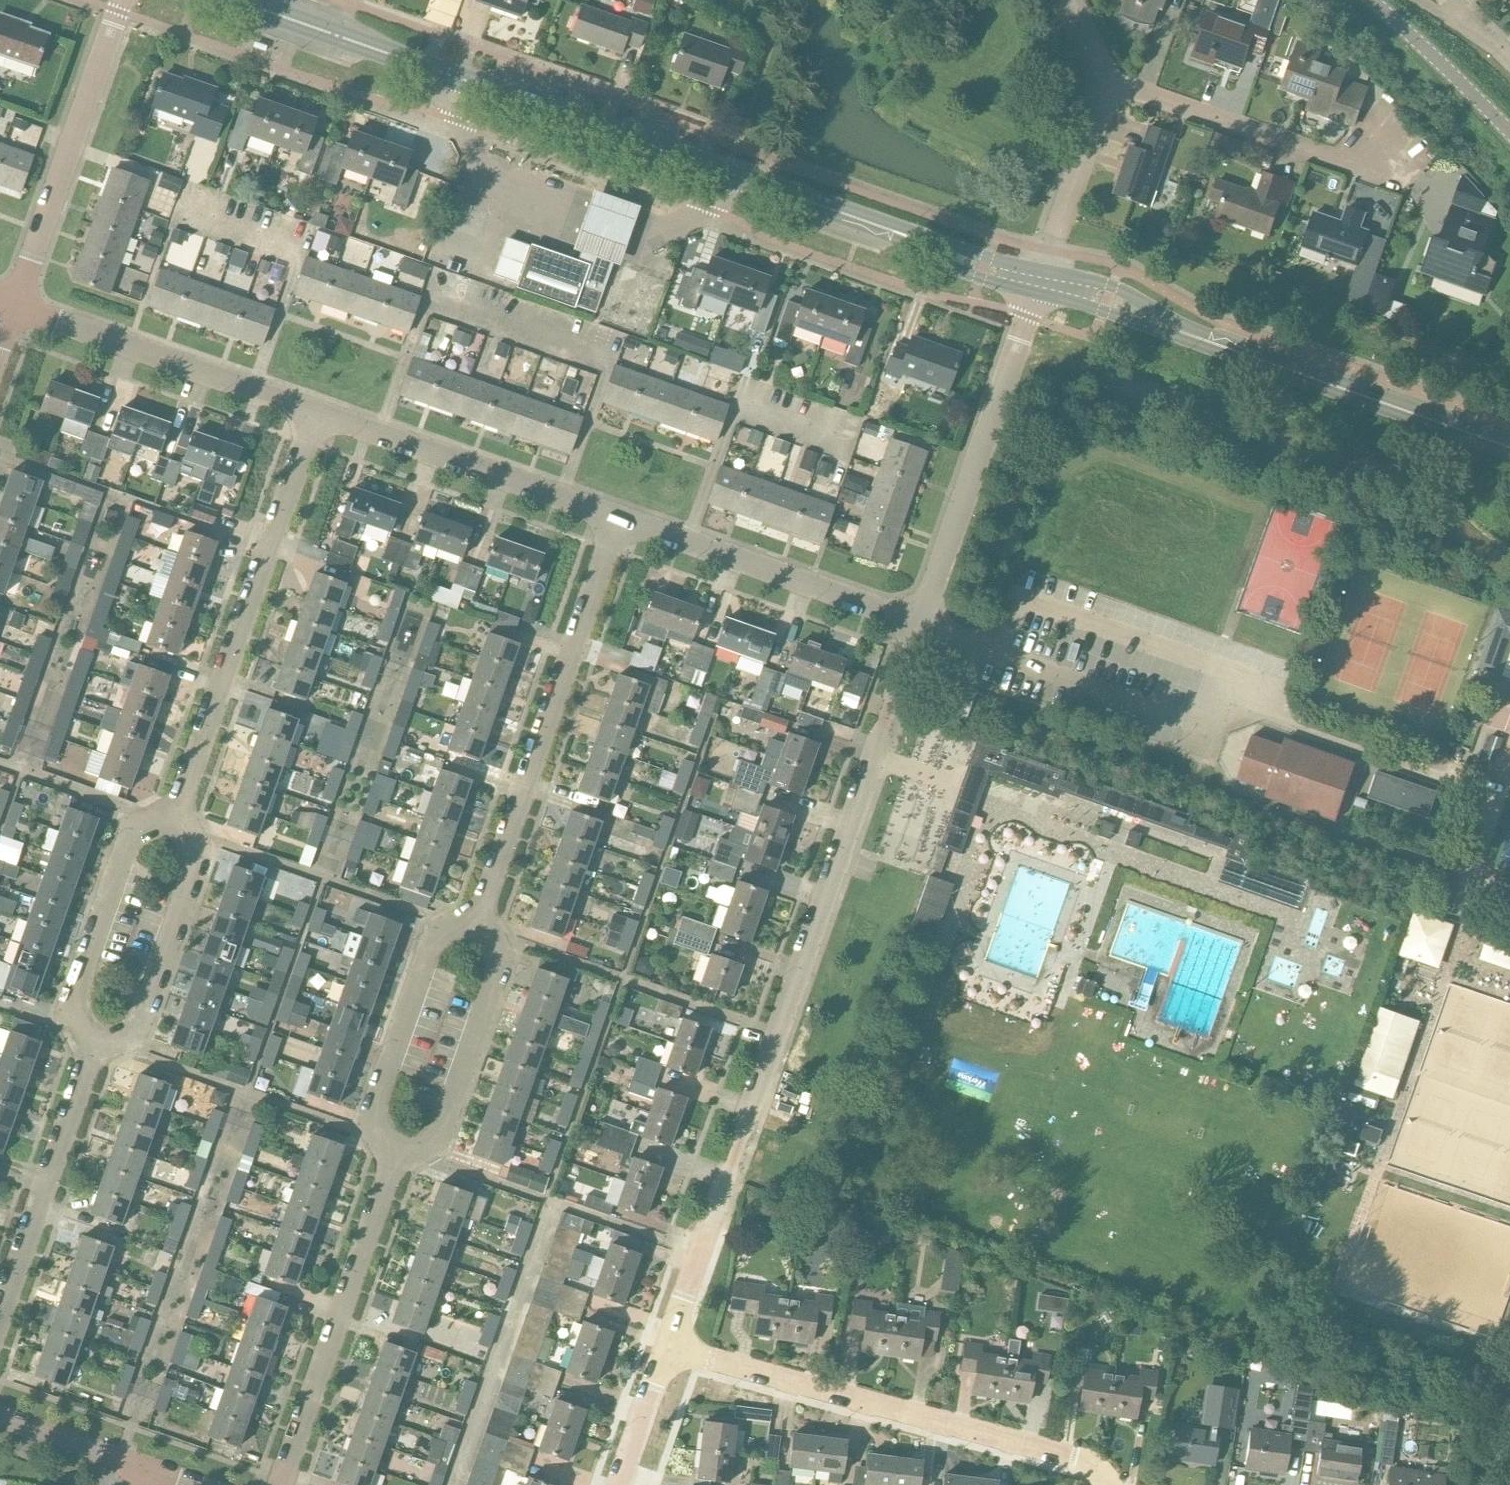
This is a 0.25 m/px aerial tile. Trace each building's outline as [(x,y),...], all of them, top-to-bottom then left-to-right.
[(476,2),(520,17),(526,0),(476,0),(476,2)] [(631,10),(650,16),(655,0),(634,0),(631,10)] [(1120,14),(1154,26),(1160,10),(1163,11),(1167,0),(1125,0),(1120,14)] [(582,7),(579,17),(572,36),(622,53),(625,44),(639,49),(648,24),(632,19),(630,25),(582,7)] [(1209,13),(1201,39),(1194,57),(1213,64),(1218,51),(1236,57),(1234,63),(1242,66),(1248,51),(1261,56),(1268,37),(1274,19),(1256,13),(1251,28),(1209,13)] [(37,67),(42,53),(43,53),(44,50),(43,49),(48,35),(20,25),(21,22),(0,15),(0,55),(37,67)] [(685,36),(680,52),(673,71),(674,71),(676,66),(703,76),(701,81),(719,87),(725,69),(739,74),(748,49),(732,44),(729,52),(685,36)] [(1294,60),(1285,83),(1284,87),(1305,95),(1306,91),(1314,94),(1308,111),(1354,126),(1367,88),(1352,83),(1351,87),(1342,83),(1345,73),(1316,63),(1321,50),(1300,43),(1294,60)] [(59,44),(56,53),(62,55),(65,46),(59,44)] [(157,92),(158,93),(153,107),(196,122),(192,133),(215,141),(226,109),(210,103),(215,89),(193,81),(192,84),(164,75),(159,89),(158,89),(157,92)] [(241,110),(231,137),(227,149),(243,154),(248,138),(274,147),(288,110),(259,100),(251,123),(240,119),(243,110),(241,110)] [(288,110),(274,147),(302,156),(296,173),(311,177),(315,166),(324,139),(323,138),(319,147),(308,143),(316,119),(288,110)] [(28,122),(17,119),(13,128),(24,131),(24,134),(38,139),(41,129),(27,125),(28,122)] [(1160,172),(1162,173),(1175,136),(1150,127),(1142,151),(1131,147),(1131,148),(1133,149),(1125,171),(1123,171),(1115,195),(1116,195),(1116,194),(1129,198),(1128,200),(1148,206),(1160,172)] [(335,143),(329,161),(322,181),(337,186),(342,171),(369,180),(382,142),(354,133),(352,139),(340,135),(337,143),(335,143)] [(382,142),(369,180),(397,190),(392,205),(405,210),(419,171),(417,171),(414,180),(402,175),(410,152),(382,142)] [(0,160),(0,179),(6,181),(5,187),(20,192),(19,192),(20,193),(33,156),(5,146),(0,160)] [(1179,158),(1175,167),(1183,170),(1186,161),(1179,158)] [(111,187),(107,198),(107,199),(140,210),(151,183),(132,176),(113,169),(107,185),(111,187)] [(1269,235),(1280,204),(1287,206),(1295,184),(1265,174),(1258,195),(1218,181),(1212,199),(1213,200),(1213,199),(1223,203),(1218,217),(1269,235)] [(178,194),(182,182),(165,176),(161,187),(178,194)] [(1435,237),(1422,274),(1486,296),(1497,263),(1495,262),(1484,251),(1496,219),(1498,213),(1482,207),(1485,198),(1487,192),(1464,176),(1456,199),(1442,239),(1435,237)] [(639,208),(593,193),(574,252),(619,267),(639,208)] [(101,215),(97,226),(130,238),(140,210),(107,199),(107,198),(103,197),(98,212),(101,215)] [(1315,213),(1303,247),(1328,256),(1327,259),(1330,260),(1331,257),(1357,266),(1351,283),(1345,300),(1365,307),(1371,290),(1379,265),(1388,241),(1369,234),(1369,232),(1360,229),(1365,214),(1348,208),(1343,223),(1315,213)] [(339,217),(334,232),(349,238),(355,222),(339,217)] [(1163,225),(1161,230),(1163,236),(1169,238),(1174,235),(1176,230),(1174,225),(1168,223),(1163,225)] [(119,266),(130,238),(97,226),(93,224),(88,240),(92,242),(88,253),(84,252),(83,253),(119,266)] [(174,228),(169,242),(182,247),(187,232),(174,228)] [(153,230),(148,244),(159,247),(163,234),(153,230)] [(330,236),(326,248),(339,253),(344,240),(330,236)] [(217,242),(214,252),(227,256),(231,247),(217,242)] [(145,244),(141,255),(155,260),(159,249),(145,244)] [(596,313),(614,262),(582,251),(578,262),(532,246),(518,288),(574,308),(575,306),(596,313)] [(235,249),(229,265),(230,265),(241,269),(242,270),(248,254),(235,249)] [(119,266),(83,253),(78,267),(82,270),(78,281),(74,279),(73,280),(109,293),(116,274),(119,266)] [(313,295),(325,299),(336,268),(307,258),(294,294),(295,295),(295,294),(310,299),(313,295)] [(694,268),(684,295),(681,305),(694,310),(700,294),(728,304),(740,268),(712,258),(704,281),(692,277),(695,268),(694,268)] [(261,260),(257,272),(267,275),(271,263),(261,260)] [(336,308),(351,314),(363,278),(336,268),(325,299),(336,303),(336,308)] [(740,268),(728,304),(754,313),(748,329),(764,334),(767,324),(777,297),(775,296),(772,305),(761,301),(769,278),(740,268)] [(167,307),(180,311),(190,282),(161,272),(155,288),(149,307),(150,307),(164,311),(167,307)] [(1376,274),(1364,309),(1385,316),(1404,323),(1409,307),(1391,300),(1397,281),(1387,278),(1376,274)] [(369,314),(380,318),(391,288),(363,278),(351,314),(366,319),(369,314)] [(206,326),(218,291),(190,282),(180,311),(191,315),(191,321),(206,326)] [(133,284),(129,296),(139,300),(143,288),(133,284)] [(420,298),(391,288),(380,318),(392,323),(392,328),(406,333),(407,334),(420,298)] [(223,327),(236,331),(246,301),(218,291),(206,326),(220,331),(223,327)] [(788,301),(779,328),(775,338),(788,343),(794,327),(822,337),(835,301),(807,291),(799,314),(787,310),(790,301),(788,301)] [(246,301),(236,331),(247,335),(246,341),(261,346),(260,346),(262,346),(274,310),(246,301)] [(858,367),(872,330),(870,329),(867,338),(855,334),(863,310),(835,301),(822,337),(849,346),(843,362),(858,367)] [(456,331),(451,343),(467,349),(471,336),(456,331)] [(423,333),(418,345),(426,348),(431,336),(423,333)] [(677,333),(673,346),(696,354),(700,340),(677,333)] [(626,338),(623,347),(634,351),(637,342),(626,338)] [(921,376),(949,386),(955,368),(957,369),(958,365),(957,365),(960,355),(938,347),(937,350),(913,341),(914,338),(913,338),(909,348),(897,343),(886,373),(900,378),(902,373),(920,379),(921,376)] [(498,342),(493,355),(506,360),(510,346),(498,342)] [(419,396),(431,400),(442,369),(413,359),(400,395),(401,396),(402,395),(416,400),(419,396)] [(621,403),(632,407),(643,376),(615,366),(603,402),(604,403),(604,402),(618,407),(621,403)] [(568,367),(565,376),(574,379),(577,369),(568,367)] [(442,369),(431,400),(443,404),(442,409),(457,415),(470,379),(442,369)] [(671,385),(643,376),(632,407),(645,411),(644,417),(659,422),(671,385)] [(566,377),(560,393),(572,398),(578,382),(566,377)] [(475,415),(487,420),(498,389),(470,379),(457,415),(472,420),(475,415)] [(65,419),(75,391),(51,383),(41,410),(65,419)] [(677,423),(688,427),(699,395),(671,385),(659,422),(674,427),(677,423)] [(498,429),(513,434),(526,399),(498,389),(487,420),(498,424),(498,429)] [(98,399),(75,391),(65,419),(88,427),(98,399)] [(728,405),(727,405),(699,395),(688,427),(700,431),(700,436),(714,441),(714,442),(715,442),(722,423),(728,405)] [(531,435),(543,439),(554,408),(526,399),(513,434),(528,439),(531,435)] [(99,435),(91,458),(89,463),(100,467),(102,462),(103,462),(108,447),(133,456),(137,444),(136,444),(146,416),(122,408),(111,440),(99,435)] [(569,454),(582,418),(554,408),(543,439),(554,443),(554,449),(568,454),(569,454)] [(151,478),(163,483),(171,460),(159,456),(170,424),(146,416),(136,444),(137,444),(148,448),(144,459),(157,464),(151,478)] [(867,423),(863,434),(876,439),(876,437),(880,427),(867,423)] [(751,429),(746,443),(758,447),(763,434),(751,429)] [(79,454),(91,458),(99,435),(87,431),(79,454)] [(183,464),(171,460),(163,483),(174,487),(180,471),(203,480),(207,468),(208,469),(218,441),(194,433),(183,464)] [(775,438),(770,451),(786,457),(790,444),(775,438)] [(881,468),(912,479),(916,467),(921,468),(926,453),(926,454),(927,453),(890,440),(881,468)] [(241,450),(218,441),(208,469),(232,477),(241,450)] [(29,446),(25,458),(48,466),(52,454),(29,446)] [(805,450),(798,469),(812,473),(818,454),(805,450)] [(819,461),(815,475),(828,479),(832,465),(819,461)] [(89,464),(84,479),(96,483),(101,468),(89,464)] [(86,502),(80,520),(91,524),(102,493),(76,483),(29,467),(26,476),(12,471),(4,494),(35,504),(42,484),(72,495),(86,502)] [(727,504),(739,508),(750,477),(721,467),(708,503),(709,503),(710,503),(724,508),(727,504)] [(907,491),(912,479),(881,468),(871,496),(907,508),(912,494),(907,491)] [(846,474),(841,487),(864,495),(869,481),(846,474)] [(750,517),(765,523),(778,487),(750,477),(739,508),(750,512),(750,517)] [(202,485),(197,499),(207,503),(212,489),(202,485)] [(783,523),(795,528),(806,497),(778,487),(765,523),(780,528),(783,523)] [(343,515),(337,533),(337,535),(349,539),(356,520),(366,524),(376,497),(352,488),(343,515)] [(842,488),(838,502),(850,506),(855,493),(842,488)] [(0,505),(0,518),(27,527),(35,504),(4,494),(0,505)] [(871,496),(861,524),(892,535),(896,523),(902,524),(907,508),(871,496)] [(400,505),(376,497),(366,524),(390,532),(393,524),(400,505)] [(834,506),(806,497),(795,528),(806,532),(806,537),(820,542),(821,543),(828,524),(834,506)] [(232,519),(236,506),(225,502),(221,515),(232,519)] [(190,516),(213,524),(217,512),(195,505),(190,516)] [(108,510),(104,520),(115,524),(118,513),(108,510)] [(174,518),(155,511),(151,523),(170,529),(174,518)] [(401,541),(393,564),(404,568),(410,552),(421,556),(426,545),(438,549),(448,522),(424,513),(413,545),(401,541)] [(122,535),(134,539),(140,521),(128,517),(122,535)] [(0,518),(0,543),(19,550),(51,561),(55,548),(24,537),(27,527),(0,518)] [(836,518),(832,529),(845,534),(849,522),(836,518)] [(84,546),(91,525),(91,524),(80,520),(73,539),(72,542),(84,546)] [(471,530),(448,522),(438,549),(462,557),(471,530)] [(888,547),(892,535),(861,524),(851,553),(888,565),(888,564),(893,550),(888,547)] [(178,554),(209,565),(217,543),(186,532),(178,554)] [(126,561),(134,539),(122,535),(114,557),(126,561)] [(382,559),(393,564),(401,541),(390,537),(382,559)] [(496,538),(489,557),(486,566),(510,574),(519,547),(496,538)] [(135,539),(131,550),(138,553),(144,550),(146,543),(135,539)] [(72,542),(63,565),(76,569),(84,546),(72,542)] [(11,572),(19,550),(0,543),(0,569),(11,572)] [(510,574),(515,576),(533,582),(543,555),(519,547),(510,574)] [(350,572),(354,560),(330,552),(326,564),(350,572)] [(170,577),(201,588),(209,565),(178,554),(170,577)] [(126,561),(114,557),(106,580),(118,584),(126,561)] [(68,592),(76,569),(63,565),(56,562),(52,572),(60,575),(55,588),(68,592)] [(454,584),(464,588),(473,566),(462,562),(454,584)] [(461,597),(472,601),(473,601),(484,569),(473,566),(464,588),(461,597)] [(0,569),(0,594),(3,595),(11,572),(0,569)] [(315,573),(307,596),(338,607),(346,583),(315,573)] [(162,600),(193,611),(201,588),(170,577),(162,600)] [(110,606),(118,584),(106,580),(98,601),(110,606)] [(60,616),(68,592),(55,588),(47,611),(48,612),(46,616),(58,620),(59,616),(60,616)] [(641,632),(660,639),(665,641),(678,602),(655,594),(641,632)] [(338,607),(307,596),(299,620),(329,630),(338,607)] [(154,622),(185,633),(193,611),(162,600),(154,622)] [(102,628),(110,606),(98,601),(85,636),(86,636),(98,641),(107,643),(107,642),(138,653),(142,643),(111,632),(111,631),(102,628)] [(497,609),(473,601),(472,601),(468,611),(493,620),(497,609)] [(678,602),(665,641),(669,630),(692,637),(702,610),(678,602)] [(388,608),(383,624),(394,627),(400,612),(388,608)] [(497,611),(493,622),(516,630),(520,618),(497,611)] [(13,612),(8,627),(20,631),(26,616),(13,612)] [(1479,667),(1503,676),(1509,678),(1509,614),(1504,612),(1502,619),(1497,617),(1479,667)] [(726,619),(720,638),(717,646),(740,654),(750,627),(726,619)] [(329,630),(299,620),(291,643),(321,654),(329,630)] [(423,637),(435,641),(441,625),(429,621),(423,637)] [(146,645),(158,649),(177,656),(185,633),(154,622),(146,645)] [(378,639),(389,643),(394,627),(383,624),(378,639)] [(750,627),(740,654),(764,663),(774,636),(750,627)] [(489,633),(480,657),(511,668),(519,644),(489,633)] [(39,634),(32,653),(46,658),(52,639),(39,634)] [(93,654),(98,641),(86,636),(81,650),(81,649),(74,670),(87,674),(94,654),(93,654)] [(415,660),(427,664),(434,667),(442,644),(435,641),(423,637),(415,660)] [(691,642),(679,678),(689,682),(703,646),(691,642)] [(291,643),(282,667),(313,677),(321,654),(291,643)] [(645,644),(641,656),(635,654),(631,666),(654,673),(662,650),(645,644)] [(788,671),(812,680),(822,653),(798,644),(791,663),(788,671)] [(703,646),(689,682),(702,687),(715,650),(703,646)] [(29,662),(24,676),(38,681),(46,658),(32,653),(29,662)] [(362,668),(367,670),(378,674),(383,658),(367,653),(362,668)] [(845,661),(822,653),(812,680),(835,688),(845,661)] [(503,691),(511,668),(480,657),(472,680),(503,691)] [(407,684),(419,688),(427,664),(415,660),(407,684)] [(139,665),(131,688),(162,699),(170,676),(139,665)] [(305,701),(313,677),(282,667),(274,690),(305,701)] [(725,699),(744,706),(761,712),(763,707),(762,707),(767,694),(775,671),(763,667),(751,703),(745,702),(747,695),(728,688),(725,699)] [(74,670),(66,690),(80,695),(87,674),(74,670)] [(378,674),(367,670),(362,686),(373,689),(378,674)] [(619,675),(610,698),(641,709),(657,714),(668,681),(635,670),(632,679),(619,675)] [(775,671),(767,694),(779,698),(787,675),(775,671)] [(30,703),(38,681),(24,676),(16,699),(30,703)] [(495,715),(503,691),(472,680),(464,704),(495,715)] [(399,708),(411,712),(419,688),(407,684),(399,708)] [(154,721),(162,699),(131,688),(123,710),(154,721)] [(72,718),(80,695),(66,690),(59,713),(72,718)] [(706,694),(695,728),(706,731),(717,698),(706,694)] [(358,695),(354,706),(363,709),(367,698),(358,695)] [(602,722),(633,732),(641,709),(610,698),(602,722)] [(22,726),(30,703),(16,699),(8,722),(22,726)] [(486,738),(495,715),(464,704),(456,727),(486,738)] [(761,712),(744,706),(740,718),(784,733),(788,721),(761,712)] [(411,712),(399,708),(391,732),(412,739),(413,736),(403,733),(411,712)] [(268,709),(260,733),(290,743),(298,720),(268,709)] [(123,710),(115,733),(146,744),(154,721),(123,710)] [(347,727),(358,731),(364,715),(353,711),(352,712),(346,710),(341,724),(347,727)] [(801,712),(797,724),(819,732),(823,720),(801,712)] [(844,712),(840,724),(852,727),(856,715),(844,712)] [(64,740),(72,718),(59,713),(51,736),(64,740)] [(1019,730),(1023,719),(1012,716),(1008,726),(1019,730)] [(22,726),(8,722),(0,745),(1,745),(0,748),(0,754),(6,756),(9,748),(14,749),(22,726)] [(602,722),(594,745),(625,756),(633,732),(602,722)] [(342,743),(336,759),(347,763),(353,746),(358,731),(347,727),(342,743)] [(478,761),(486,738),(456,727),(448,751),(478,761)] [(706,731),(695,728),(689,743),(700,747),(706,731)] [(412,739),(391,732),(382,756),(394,759),(399,744),(409,748),(412,739)] [(138,767),(146,744),(115,733),(107,756),(138,767)] [(251,756),(282,767),(290,743),(260,733),(251,756)] [(765,755),(810,770),(818,745),(788,734),(785,744),(771,739),(765,755)] [(56,764),(64,740),(51,736),(42,759),(56,764)] [(1268,790),(1266,796),(1337,821),(1356,764),(1286,740),(1283,746),(1253,736),(1238,779),(1268,790)] [(977,741),(968,767),(988,774),(990,772),(1042,790),(1041,793),(1057,798),(1059,790),(1229,850),(1226,858),(1242,864),(1251,838),(1236,832),(1233,840),(1188,825),(1191,816),(1101,785),(1098,793),(1063,780),(1065,772),(977,741)] [(594,745),(586,769),(616,779),(625,756),(594,745)] [(405,752),(402,761),(418,767),(422,757),(405,752)] [(732,784),(738,786),(762,795),(766,783),(801,795),(810,770),(765,755),(761,767),(740,760),(732,784)] [(130,789),(138,767),(107,756),(99,779),(130,789)] [(282,767),(251,756),(243,780),(274,790),(282,767)] [(684,759),(678,775),(689,779),(695,763),(684,759)] [(333,767),(328,783),(339,787),(345,771),(333,767)] [(578,792),(597,799),(608,803),(616,779),(586,769),(578,792)] [(472,780),(453,774),(441,770),(433,793),(463,804),(472,780)] [(1378,772),(1368,798),(1429,819),(1438,793),(1378,772)] [(689,779),(678,775),(673,791),(684,794),(689,779)] [(22,779),(10,813),(24,818),(36,784),(22,779)] [(243,780),(235,803),(266,814),(274,790),(243,780)] [(316,780),(311,792),(319,796),(324,783),(316,780)] [(373,781),(368,797),(380,801),(385,785),(373,781)] [(339,787),(328,783),(323,799),(334,802),(339,787)] [(1251,785),(1250,790),(1261,794),(1263,789),(1251,785)] [(759,818),(754,833),(784,844),(793,818),(759,805),(762,795),(738,786),(735,795),(727,792),(722,805),(730,808),(759,818)] [(11,793),(0,788),(0,809),(5,811),(11,793)] [(463,804),(433,793),(425,817),(455,827),(463,804)] [(380,801),(368,797),(363,813),(375,816),(380,801)] [(1357,797),(1354,805),(1366,809),(1368,801),(1357,797)] [(257,837),(266,814),(235,803),(227,826),(257,837)] [(68,808),(61,827),(60,831),(91,841),(98,819),(68,808)] [(974,815),(953,808),(939,847),(960,855),(961,853),(956,852),(962,836),(966,837),(974,815)] [(683,810),(674,838),(689,843),(699,815),(683,810)] [(571,811),(563,835),(594,845),(602,822),(571,811)] [(2,836),(16,840),(24,818),(10,813),(2,836)] [(317,814),(311,832),(322,835),(328,818),(317,814)] [(664,815),(658,832),(669,836),(675,820),(664,815)] [(455,827),(425,817),(416,840),(447,851),(455,827)] [(669,836),(658,832),(635,824),(632,833),(654,841),(653,847),(664,851),(669,836)] [(369,832),(357,828),(352,844),(363,848),(369,832)] [(83,864),(91,841),(60,831),(52,853),(83,864)] [(311,832),(307,843),(306,845),(317,849),(322,835),(311,832)] [(720,838),(712,860),(736,868),(740,858),(775,870),(784,844),(754,833),(749,848),(720,838)] [(594,845),(563,835),(555,858),(585,869),(594,845)] [(447,851),(416,840),(408,864),(439,874),(447,851)] [(358,864),(363,848),(352,844),(347,860),(358,864)] [(75,887),(83,864),(52,853),(44,876),(75,887)] [(555,858),(547,882),(577,892),(585,869),(555,858)] [(712,860),(707,874),(731,883),(736,868),(712,860)] [(439,874),(408,864),(400,887),(431,898),(439,874)] [(256,899),(258,896),(264,877),(234,866),(226,888),(256,899)] [(353,881),(357,868),(348,866),(344,879),(353,881)] [(630,885),(638,888),(650,892),(656,876),(636,869),(630,885)] [(44,876),(36,898),(67,909),(75,887),(44,876)] [(929,876),(928,878),(909,932),(934,941),(954,885),(929,876)] [(547,882),(538,905),(569,916),(577,892),(547,882)] [(736,882),(734,889),(724,885),(718,888),(714,902),(728,907),(759,917),(767,893),(736,882)] [(226,888),(218,911),(249,922),(256,899),(226,888)] [(650,892),(638,888),(633,903),(644,907),(650,892)] [(307,917),(313,899),(300,893),(293,912),(307,917)] [(59,932),(67,909),(36,898),(28,921),(59,932)] [(332,904),(319,900),(313,919),(326,923),(332,904)] [(569,916),(538,905),(530,928),(561,939),(569,916)] [(750,942),(759,917),(728,907),(719,931),(750,942)] [(290,922),(285,935),(299,940),(307,917),(293,912),(280,908),(277,917),(290,922)] [(249,922),(218,911),(210,934),(241,944),(249,922)] [(370,913),(362,936),(393,947),(401,924),(370,913)] [(621,935),(627,918),(614,913),(608,930),(621,935)] [(683,917),(678,931),(712,942),(716,929),(683,917)] [(634,938),(640,922),(628,918),(623,934),(634,938)] [(313,919),(305,942),(317,946),(322,932),(331,934),(333,926),(326,923),(313,919)] [(51,954),(59,932),(28,921),(20,943),(51,954)] [(678,931),(673,944),(707,956),(712,942),(678,931)] [(616,948),(621,936),(610,932),(606,944),(616,948)] [(257,933),(252,946),(278,956),(283,942),(257,933)] [(210,934),(202,956),(233,967),(241,944),(210,934)] [(634,938),(623,934),(617,949),(628,953),(634,938)] [(291,962),(299,940),(285,935),(283,942),(278,956),(278,957),(291,962)] [(385,969),(393,947),(362,936),(354,959),(385,969)] [(310,969),(317,946),(305,942),(297,964),(310,969)] [(585,958),(588,948),(569,942),(565,952),(585,958)] [(43,977),(51,954),(20,943),(12,966),(43,977)] [(377,992),(385,969),(354,959),(343,954),(339,964),(351,968),(346,981),(377,992)] [(233,967),(202,956),(194,979),(225,990),(233,967)] [(711,956),(708,965),(701,984),(732,995),(742,967),(711,956)] [(278,957),(270,980),(283,985),(291,962),(278,957)] [(302,991),(310,969),(297,964),(289,987),(302,991)] [(12,966),(11,970),(4,989),(35,999),(43,977),(12,966)] [(560,1003),(561,998),(568,979),(537,968),(529,992),(560,1003)] [(194,979),(186,1001),(217,1012),(225,990),(194,979)] [(270,980),(262,1003),(275,1007),(283,985),(270,980)] [(346,981),(338,1004),(369,1014),(377,992),(346,981)] [(289,987),(281,1010),(294,1014),(302,991),(289,987)] [(521,1015),(551,1026),(560,1003),(529,992),(521,1015)] [(599,999),(594,1015),(605,1019),(611,1003),(599,999)] [(660,999),(656,1011),(678,1019),(683,1007),(660,999)] [(186,1001),(178,1024),(209,1035),(217,1012),(186,1001)] [(361,1037),(369,1014),(338,1004),(333,1002),(330,1013),(335,1014),(330,1026),(361,1037)] [(267,1030),(275,1007),(262,1003),(254,1025),(267,1030)] [(1376,1029),(1358,1084),(1382,1092),(1396,1097),(1421,1022),(1383,1008),(1376,1029)] [(294,1014),(281,1010),(274,1032),(286,1037),(294,1014)] [(513,1039),(543,1049),(551,1026),(521,1015),(513,1039)] [(597,1042),(605,1019),(594,1015),(586,1038),(597,1042)] [(15,1018),(3,1054),(33,1064),(41,1042),(36,1040),(41,1027),(15,1018)] [(683,1020),(676,1038),(675,1043),(702,1053),(710,1029),(683,1020)] [(209,1035),(178,1024),(170,1047),(201,1057),(209,1035)] [(260,1050),(267,1030),(254,1025),(247,1045),(260,1050)] [(353,1060),(361,1037),(330,1026),(323,1049),(353,1060)] [(282,1049),(286,1037),(274,1032),(266,1054),(278,1058),(294,1064),(297,1054),(282,1049)] [(586,1038),(578,1061),(589,1065),(597,1042),(586,1038)] [(543,1049),(513,1039),(505,1062),(535,1073),(543,1049)] [(609,1049),(611,1054),(616,1055),(620,1053),(622,1049),(620,1044),(615,1043),(611,1045),(609,1049)] [(702,1053),(675,1043),(666,1067),(694,1077),(702,1053)] [(252,1070),(260,1050),(247,1045),(240,1066),(252,1070)] [(353,1060),(323,1049),(315,1071),(345,1082),(353,1060)] [(33,1064),(3,1054),(0,1062),(0,1078),(25,1087),(33,1064)] [(278,1058),(266,1054),(259,1073),(272,1077),(278,1058)] [(600,1057),(595,1072),(607,1076),(613,1061),(600,1057)] [(640,1057),(635,1069),(658,1077),(662,1065),(640,1057)] [(569,1085),(581,1089),(589,1065),(578,1061),(569,1085)] [(505,1062),(496,1085),(527,1096),(535,1073),(505,1062)] [(230,1064),(225,1080),(246,1087),(251,1071),(230,1064)] [(658,1077),(635,1069),(628,1091),(654,1101),(650,1113),(678,1122),(686,1099),(654,1088),(658,1077)] [(337,1105),(345,1082),(315,1071),(307,1094),(337,1105)] [(131,1098),(162,1108),(170,1085),(140,1074),(131,1098)] [(25,1087),(0,1078),(0,1103),(17,1110),(25,1087)] [(527,1096),(496,1085),(488,1109),(519,1119),(527,1096)] [(569,1085),(561,1108),(573,1112),(581,1089),(569,1085)] [(214,1089),(209,1103),(223,1108),(228,1094),(214,1089)] [(1349,1090),(1346,1099),(1376,1110),(1379,1100),(1349,1090)] [(162,1108),(131,1098),(123,1121),(154,1132),(162,1108)] [(10,1132),(17,1110),(0,1103),(0,1129),(10,1132)] [(1335,1116),(1328,1139),(1337,1142),(1340,1131),(1349,1134),(1356,1110),(1345,1107),(1340,1105),(1337,1116),(1335,1116)] [(573,1112),(561,1108),(556,1124),(567,1128),(573,1112)] [(213,1109),(206,1128),(218,1132),(225,1113),(213,1109)] [(488,1109),(480,1132),(511,1143),(519,1146),(522,1136),(514,1133),(519,1119),(488,1109)] [(670,1146),(678,1122),(650,1113),(646,1124),(634,1120),(630,1132),(604,1123),(600,1135),(634,1146),(638,1135),(670,1146)] [(154,1132),(123,1121),(115,1144),(146,1155),(154,1132)] [(254,1124),(247,1143),(257,1147),(264,1128),(254,1124)] [(1366,1124),(1361,1139),(1379,1145),(1384,1130),(1366,1124)] [(206,1128),(199,1148),(210,1152),(213,1144),(214,1144),(218,1132),(206,1128)] [(10,1132),(0,1129),(0,1154),(2,1155),(10,1132)] [(511,1143),(480,1132),(472,1155),(502,1166),(511,1143)] [(551,1139),(545,1154),(557,1158),(564,1135),(557,1133),(555,1140),(551,1139)] [(305,1158),(335,1169),(344,1146),(313,1135),(305,1158)] [(630,1157),(634,1146),(600,1135),(596,1145),(622,1155),(618,1166),(630,1170),(626,1182),(654,1192),(662,1168),(630,1157)] [(247,1143),(240,1163),(250,1166),(257,1147),(247,1143)] [(146,1155),(115,1144),(107,1168),(138,1178),(146,1155)] [(210,1152),(199,1148),(191,1171),(203,1175),(208,1160),(207,1159),(210,1152)] [(297,1182),(327,1192),(335,1169),(305,1158),(294,1154),(290,1164),(302,1168),(297,1182)] [(545,1154),(540,1170),(552,1174),(557,1158),(545,1154)] [(240,1163),(234,1182),(244,1186),(250,1166),(240,1163)] [(107,1168),(99,1191),(129,1202),(138,1178),(107,1168)] [(197,1191),(203,1175),(191,1171),(186,1187),(197,1191)] [(645,1216),(654,1192),(626,1182),(614,1178),(610,1190),(606,1201),(587,1194),(583,1206),(610,1216),(614,1205),(645,1216)] [(227,1201),(227,1202),(237,1205),(244,1186),(234,1182),(227,1201)] [(289,1205),(319,1216),(327,1192),(297,1182),(289,1205)] [(433,1206),(463,1217),(472,1194),(441,1183),(433,1206)] [(91,1215),(110,1221),(121,1225),(129,1202),(99,1191),(91,1215)] [(192,1206),(191,1205),(172,1199),(167,1215),(174,1218),(187,1221),(192,1206)] [(280,1229),(311,1239),(319,1216),(289,1205),(280,1229)] [(433,1206),(425,1230),(455,1240),(463,1217),(433,1206)] [(558,1226),(583,1234),(588,1221),(562,1212),(558,1226)] [(232,1220),(222,1216),(221,1216),(216,1232),(227,1236),(232,1220)] [(505,1229),(518,1233),(529,1237),(534,1225),(522,1220),(509,1216),(505,1229)] [(187,1221),(174,1218),(169,1233),(181,1237),(187,1221)] [(588,1221),(583,1234),(592,1237),(597,1224),(588,1221)] [(558,1226),(556,1231),(553,1238),(579,1247),(583,1234),(558,1226)] [(303,1263),(311,1239),(280,1229),(272,1252),(303,1263)] [(447,1264),(455,1240),(425,1230),(416,1253),(447,1264)] [(615,1230),(611,1241),(625,1246),(629,1235),(615,1230)] [(221,1251),(227,1236),(216,1232),(210,1247),(221,1251)] [(529,1237),(518,1233),(511,1252),(523,1256),(529,1237)] [(75,1259),(106,1270),(114,1247),(83,1236),(75,1259)] [(579,1247),(553,1238),(549,1251),(574,1260),(579,1247)] [(594,1256),(591,1265),(591,1266),(601,1269),(632,1280),(640,1255),(610,1245),(605,1260),(594,1256)] [(168,1271),(174,1254),(164,1251),(158,1268),(168,1271)] [(549,1251),(540,1277),(565,1285),(574,1260),(549,1251)] [(303,1263),(272,1252),(264,1276),(295,1286),(303,1263)] [(447,1264),(416,1253),(408,1277),(439,1287),(447,1264)] [(75,1259),(67,1283),(98,1293),(110,1298),(114,1289),(101,1284),(106,1270),(75,1259)] [(501,1282),(512,1286),(517,1270),(506,1266),(501,1282)] [(601,1269),(591,1266),(587,1277),(597,1281),(593,1294),(623,1304),(632,1280),(601,1269)] [(168,1275),(167,1274),(156,1271),(151,1286),(163,1290),(168,1275)] [(439,1287),(408,1277),(400,1300),(431,1311),(439,1287)] [(560,1298),(565,1285),(540,1277),(535,1290),(560,1298)] [(281,1293),(260,1286),(249,1282),(245,1292),(257,1297),(248,1320),(279,1331),(287,1307),(277,1304),(281,1293)] [(501,1282),(495,1298),(507,1302),(512,1286),(501,1282)] [(89,1317),(89,1318),(101,1321),(104,1312),(92,1308),(98,1293),(67,1283),(59,1306),(89,1317)] [(764,1287),(755,1286),(735,1283),(731,1309),(759,1313),(755,1335),(773,1337),(774,1335),(784,1336),(789,1299),(778,1298),(777,1301),(762,1299),(764,1287)] [(209,1289),(197,1285),(192,1300),(203,1304),(209,1289)] [(565,1285),(560,1298),(585,1307),(590,1294),(565,1285)] [(163,1290),(151,1286),(145,1302),(157,1306),(163,1290)] [(556,1311),(560,1298),(535,1290),(531,1303),(556,1311)] [(789,1299),(784,1336),(793,1337),(793,1340),(811,1343),(814,1321),(828,1324),(832,1298),(817,1296),(815,1307),(800,1305),(800,1301),(789,1299)] [(585,1307),(560,1298),(556,1311),(581,1320),(585,1307)] [(203,1304),(192,1300),(186,1316),(198,1320),(203,1304)] [(422,1334),(431,1311),(400,1300),(392,1323),(422,1334)] [(856,1302),(855,1307),(852,1327),(866,1329),(862,1351),(880,1354),(881,1351),(890,1352),(896,1315),(885,1314),(884,1318),(869,1315),(871,1304),(856,1302)] [(531,1303),(526,1315),(551,1324),(556,1311),(531,1303)] [(896,1315),(890,1352),(900,1354),(900,1357),(918,1359),(921,1338),(935,1340),(939,1314),(925,1312),(926,1307),(898,1303),(896,1315)] [(89,1317),(59,1306),(51,1330),(81,1340),(89,1318),(89,1317)] [(501,1317),(500,1317),(489,1313),(484,1329),(496,1333),(501,1317)] [(526,1315),(522,1328),(547,1337),(551,1324),(526,1315)] [(152,1321),(151,1321),(141,1317),(140,1318),(133,1316),(128,1330),(129,1330),(146,1337),(152,1321)] [(240,1343),(271,1354),(279,1331),(248,1320),(240,1343)] [(120,1337),(122,1328),(106,1322),(103,1331),(120,1337)] [(583,1323),(574,1347),(605,1358),(613,1333),(583,1323)] [(538,1363),(547,1337),(522,1328),(512,1354),(538,1363)] [(484,1329),(479,1344),(490,1348),(496,1333),(484,1329)] [(51,1330),(43,1353),(73,1364),(83,1368),(87,1358),(76,1354),(81,1340),(51,1330)] [(130,1346),(130,1348),(141,1352),(146,1337),(129,1330),(124,1344),(130,1346)] [(193,1335),(181,1331),(176,1347),(187,1351),(193,1335)] [(1159,1338),(1157,1351),(1171,1353),(1173,1340),(1159,1338)] [(1007,1357),(1001,1395),(1011,1397),(1010,1400),(1028,1402),(1032,1380),(1046,1382),(1050,1356),(1035,1354),(1033,1365),(1017,1363),(1021,1340),(1010,1339),(1007,1358),(1007,1357)] [(385,1342),(377,1365),(408,1376),(416,1353),(385,1342)] [(240,1343),(232,1366),(232,1367),(263,1378),(271,1354),(240,1343)] [(991,1393),(1001,1395),(1007,1357),(996,1356),(995,1359),(980,1357),(982,1347),(966,1344),(962,1370),(976,1372),(973,1394),(991,1396),(991,1393)] [(443,1364),(446,1353),(424,1345),(420,1356),(443,1364)] [(1098,1410),(1108,1411),(1113,1374),(1103,1372),(1102,1376),(1087,1374),(1091,1349),(1075,1346),(1069,1386),(1083,1388),(1080,1410),(1098,1413),(1098,1410)] [(176,1347),(170,1363),(182,1367),(187,1351),(176,1347)] [(596,1382),(605,1358),(574,1347),(565,1372),(596,1382)] [(65,1387),(73,1364),(43,1353),(34,1377),(65,1387)] [(533,1376),(538,1363),(512,1354),(508,1368),(533,1376)] [(538,1363),(533,1376),(558,1385),(563,1372),(538,1363)] [(130,1383),(135,1367),(125,1364),(120,1379),(130,1383)] [(369,1389),(399,1400),(408,1376),(377,1365),(369,1389)] [(224,1390),(254,1401),(263,1378),(232,1367),(224,1390)] [(503,1381),(528,1390),(533,1376),(508,1368),(503,1381)] [(1113,1374),(1108,1411),(1118,1413),(1117,1416),(1135,1418),(1138,1397),(1152,1399),(1156,1373),(1141,1371),(1140,1382),(1125,1379),(1125,1376),(1113,1374)] [(558,1385),(533,1376),(528,1390),(553,1399),(558,1385)] [(176,1381),(166,1378),(160,1394),(170,1397),(176,1381)] [(130,1383),(120,1379),(114,1395),(125,1398),(130,1383)] [(478,1384),(477,1384),(466,1380),(461,1395),(472,1399),(478,1384)] [(523,1403),(528,1390),(503,1381),(499,1394),(523,1403)] [(1248,1449),(1245,1469),(1285,1475),(1288,1449),(1289,1443),(1305,1445),(1309,1421),(1311,1411),(1310,1411),(1310,1410),(1313,1387),(1313,1386),(1305,1385),(1295,1384),(1293,1396),(1292,1407),(1293,1408),(1291,1419),(1290,1426),(1281,1424),(1280,1433),(1251,1429),(1248,1449)] [(1176,1425),(1174,1438),(1171,1457),(1214,1464),(1218,1440),(1219,1428),(1233,1430),(1240,1390),(1205,1385),(1198,1428),(1176,1425)] [(369,1389),(361,1412),(391,1423),(399,1400),(369,1389)] [(216,1414),(246,1424),(254,1401),(224,1390),(216,1414)] [(164,1413),(170,1397),(160,1394),(154,1409),(164,1413)] [(499,1394),(494,1407),(519,1415),(523,1403),(499,1394)] [(456,1410),(467,1414),(472,1399),(461,1395),(456,1410)] [(555,1401),(547,1425),(577,1436),(586,1411),(555,1401)] [(1382,1421),(1385,1421),(1379,1463),(1392,1465),(1399,1417),(1414,1419),(1414,1412),(1400,1410),(1400,1409),(1384,1406),(1382,1421)] [(514,1428),(519,1415),(494,1407),(490,1419),(514,1428)] [(738,1408),(736,1422),(769,1426),(771,1413),(738,1408)] [(1305,1445),(1321,1448),(1320,1454),(1316,1479),(1353,1484),(1356,1484),(1359,1466),(1362,1446),(1331,1441),(1332,1434),(1324,1432),(1326,1424),(1327,1413),(1326,1413),(1311,1411),(1309,1421),(1305,1445)] [(391,1423),(361,1412),(353,1436),(383,1446),(391,1423)] [(216,1414),(214,1418),(208,1437),(238,1448),(246,1424),(216,1414)] [(510,1441),(514,1428),(490,1419),(485,1432),(510,1441)] [(704,1423),(701,1451),(733,1454),(736,1427),(704,1423)] [(439,1440),(456,1446),(462,1430),(444,1424),(439,1440)] [(577,1436),(547,1425),(538,1450),(569,1460),(577,1436)] [(505,1454),(510,1441),(485,1432),(476,1459),(500,1467),(505,1454)] [(816,1470),(820,1437),(793,1434),(789,1467),(816,1470)] [(353,1436),(344,1459),(375,1470),(383,1446),(353,1436)] [(780,1437),(768,1436),(765,1459),(778,1461),(780,1437)] [(436,1465),(448,1469),(456,1446),(439,1440),(432,1437),(430,1442),(432,1447),(430,1453),(439,1456),(436,1465)] [(816,1470),(828,1472),(827,1483),(841,1484),(846,1441),(820,1437),(816,1470)] [(535,1450),(510,1441),(505,1454),(530,1463),(535,1450)] [(729,1482),(733,1454),(701,1451),(697,1478),(729,1482)] [(530,1463),(505,1454),(500,1467),(525,1476),(530,1463)] [(866,1474),(865,1484),(892,1484),(895,1458),(869,1454),(866,1474)] [(892,1484),(919,1484),(922,1461),(895,1458),(892,1484)] [(344,1459),(336,1482),(343,1484),(369,1484),(375,1470),(344,1459)] [(500,1467),(476,1459),(467,1484),(494,1484),(500,1467)] [(448,1469),(436,1465),(430,1484),(442,1484),(448,1469)] [(1388,1483),(1388,1484),(1443,1484),(1445,1477),(1391,1469),(1388,1483)] [(790,1472),(777,1471),(775,1484),(789,1484),(790,1472)] [(943,1484),(970,1484),(971,1478),(944,1475),(943,1484)]
